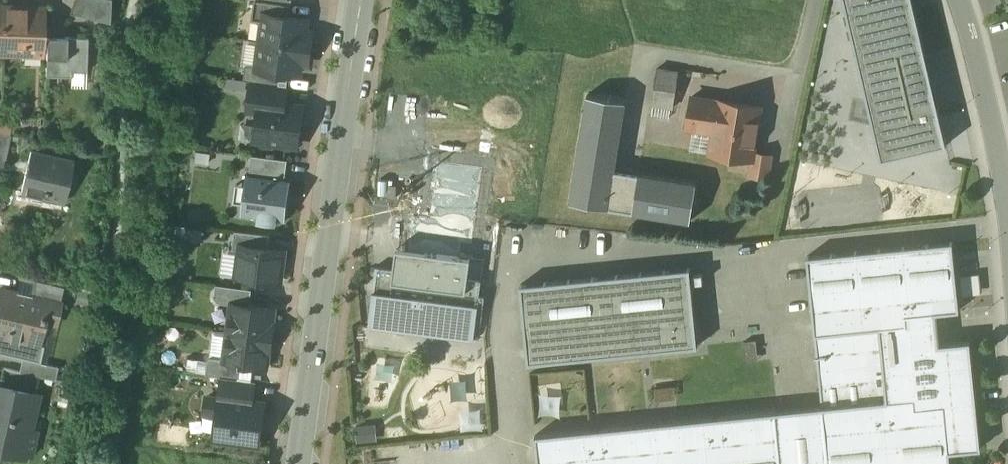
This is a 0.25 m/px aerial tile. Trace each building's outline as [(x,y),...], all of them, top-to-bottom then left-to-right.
[(881,161),(947,145),(938,107),(934,104),(931,104),(920,55),(925,53),(913,0),(844,0),(881,161)] [(256,1),(254,1),(253,14),(264,16),(264,15),(288,18),(290,5),(256,1)] [(15,8),(0,7),(0,53),(3,53),(3,54),(13,54),(15,8)] [(111,11),(97,7),(94,19),(110,24),(111,11)] [(15,8),(13,54),(25,54),(24,49),(42,49),(42,45),(43,37),(43,9),(15,8)] [(288,18),(264,15),(264,16),(260,42),(310,49),(312,33),(305,32),(307,20),(288,18)] [(88,38),(43,37),(42,45),(47,45),(46,77),(72,78),(72,72),(87,73),(88,38)] [(310,49),(260,42),(257,69),(257,70),(281,73),(299,76),(301,64),(308,65),(310,49)] [(281,73),(257,70),(257,69),(246,67),(244,81),(252,82),(279,86),(281,73)] [(679,73),(657,69),(651,104),(674,108),(679,73)] [(279,86),(252,82),(251,86),(249,100),(285,105),(287,87),(279,86)] [(761,108),(692,97),(687,127),(713,131),(710,153),(753,160),(754,154),(761,108)] [(626,104),(588,98),(572,202),(689,220),(694,183),(615,171),(626,104)] [(285,105),(249,100),(248,110),(258,112),(254,141),(258,142),(261,145),(273,147),(276,144),(298,147),(303,108),(285,105)] [(14,123),(0,120),(0,132),(11,135),(14,123)] [(0,134),(0,166),(4,167),(11,136),(0,134)] [(73,162),(31,153),(22,193),(46,198),(46,195),(64,199),(73,162)] [(772,156),(754,154),(753,160),(750,175),(768,178),(772,156)] [(288,161),(252,156),(249,176),(285,181),(288,161)] [(220,158),(210,157),(209,166),(219,167),(220,158)] [(249,176),(248,176),(248,175),(247,175),(241,216),(243,216),(243,215),(258,217),(258,222),(276,225),(277,220),(284,221),(286,221),(291,181),(290,181),(285,181),(249,176)] [(492,241),(494,218),(472,217),(471,240),(492,241)] [(271,236),(235,232),(233,250),(241,251),(241,246),(269,250),(271,236)] [(808,257),(808,259),(823,407),(536,436),(539,463),(951,463),(949,452),(981,449),(970,342),(940,345),(939,335),(948,334),(946,322),(938,322),(937,313),(960,311),(953,245),(953,242),(808,257)] [(269,250),(241,246),(241,251),(237,276),(243,277),(246,280),(255,282),(259,279),(280,282),(284,252),(269,250)] [(452,271),(407,265),(407,271),(376,267),(368,328),(369,328),(370,325),(474,338),(473,341),(474,341),(482,281),(452,277),(452,271)] [(690,268),(520,285),(528,364),(698,347),(690,268)] [(63,287),(34,280),(31,292),(26,295),(58,302),(61,288),(63,288),(63,287)] [(252,290),(216,285),(215,298),(219,303),(233,305),(233,304),(250,306),(252,290)] [(41,331),(43,321),(55,324),(60,303),(58,302),(26,295),(0,289),(0,322),(41,331)] [(250,306),(233,304),(233,305),(229,333),(272,338),(274,324),(272,324),(274,309),(250,306)] [(0,322),(0,354),(22,359),(40,363),(44,346),(38,345),(41,331),(0,322)] [(272,338),(229,333),(226,360),(225,361),(242,364),(266,367),(268,352),(270,352),(272,338)] [(756,341),(745,342),(747,362),(758,360),(756,341)] [(242,364),(225,361),(226,360),(212,358),(206,362),(205,375),(221,377),(240,379),(242,364)] [(40,363),(22,359),(19,372),(38,376),(42,377),(45,364),(40,363)] [(58,367),(45,364),(42,377),(55,380),(58,367)] [(3,368),(0,384),(0,385),(35,393),(38,376),(19,372),(3,368)] [(240,379),(221,377),(218,398),(254,402),(256,382),(240,379)] [(22,456),(23,452),(32,454),(37,431),(29,429),(37,394),(35,393),(0,385),(0,451),(22,456)] [(674,387),(655,389),(656,401),(676,399),(674,387)] [(562,411),(561,393),(542,394),(543,412),(562,411)] [(218,398),(208,397),(206,414),(219,415),(216,439),(258,444),(264,404),(254,402),(218,398)]
